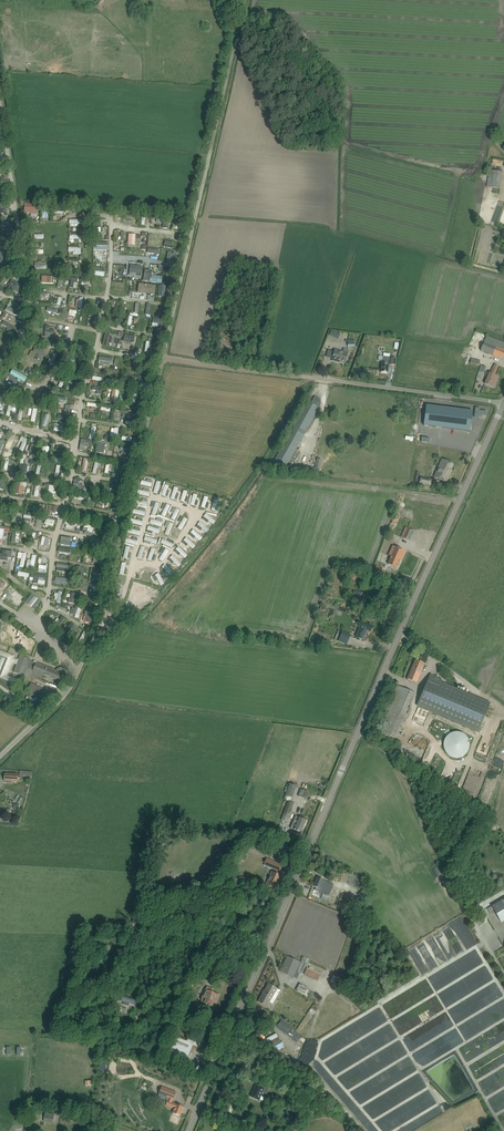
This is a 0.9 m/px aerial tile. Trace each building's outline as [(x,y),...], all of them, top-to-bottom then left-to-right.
[(487,186),(500,189),(503,173),(490,170),(487,186)] [(37,212),(38,203),(25,202),(24,207),(32,207),(32,212),(37,212)] [(157,218),(156,222),(163,222),(163,228),(167,229),(168,219),(157,218)] [(13,222),(5,223),(7,235),(14,234),(13,222)] [(141,277),(142,267),(130,266),(129,276),(141,277)] [(63,277),(59,276),(57,286),(62,287),(64,287),(66,278),(63,277)] [(115,281),(114,291),(118,291),(118,292),(123,293),(123,282),(115,281)] [(153,319),(153,323),(158,324),(157,329),(163,330),(164,320),(153,319)] [(53,338),(54,329),(50,329),(50,325),(46,325),(44,337),(53,338)] [(342,339),(344,334),(335,331),(333,335),(342,339)] [(112,345),(113,339),(109,338),(110,333),(107,333),(103,347),(107,347),(108,344),(112,345)] [(125,334),(125,342),(138,342),(139,335),(125,334)] [(488,337),(481,351),(502,359),(503,355),(503,343),(503,342),(488,337)] [(339,362),(345,363),(348,353),(348,350),(344,349),(343,352),(335,350),(332,360),(333,360),(333,359),(340,361),(339,362)] [(40,353),(37,358),(44,362),(46,357),(40,353)] [(113,366),(114,356),(102,356),(102,365),(113,366)] [(379,356),(378,360),(383,361),(382,367),(381,373),(388,373),(388,368),(390,357),(383,356),(379,356)] [(117,364),(123,366),(125,359),(118,357),(117,364)] [(467,357),(466,363),(478,366),(480,361),(467,357)] [(481,366),(475,384),(474,390),(476,390),(479,380),(482,381),(486,367),(481,366)] [(28,384),(32,379),(18,368),(14,372),(28,384)] [(489,373),(485,384),(493,388),(498,376),(489,373)] [(307,402),(304,407),(272,465),(284,471),(319,408),(319,405),(321,399),(315,396),(311,404),(307,402)] [(109,415),(113,415),(114,405),(105,405),(104,411),(109,411),(109,415)] [(424,426),(435,427),(470,431),(473,412),(438,407),(427,406),(424,426)] [(48,422),(51,422),(51,420),(56,420),(55,414),(47,414),(48,422)] [(58,423),(56,430),(66,433),(68,425),(58,423)] [(19,436),(16,442),(13,448),(18,450),(21,444),(23,439),(19,436)] [(22,449),(27,451),(31,441),(26,439),(22,449)] [(6,453),(8,441),(3,440),(0,451),(6,453)] [(97,451),(98,445),(83,442),(82,449),(97,451)] [(32,451),(38,455),(43,447),(36,444),(32,451)] [(45,455),(52,456),(54,446),(47,445),(45,455)] [(85,472),(90,473),(93,459),(88,458),(85,472)] [(429,485),(430,482),(433,482),(435,481),(437,479),(444,482),(444,481),(446,482),(449,475),(448,474),(453,465),(442,460),(439,468),(437,468),(433,477),(434,477),(432,479),(431,479),(430,481),(421,479),(420,483),(429,485)] [(25,496),(28,483),(20,481),(17,494),(25,496)] [(112,488),(107,488),(107,495),(115,495),(115,494),(119,494),(119,482),(112,482),(112,488)] [(85,493),(85,489),(82,489),(83,486),(78,485),(78,488),(73,487),(73,491),(85,493)] [(12,531),(9,530),(10,527),(4,526),(2,539),(7,540),(8,532),(12,533),(12,531)] [(403,538),(404,539),(409,541),(414,530),(408,528),(403,538)] [(49,537),(41,536),(40,540),(44,541),(44,545),(48,546),(49,537)] [(64,545),(75,546),(76,538),(65,537),(64,545)] [(389,555),(391,556),(388,564),(396,568),(400,560),(401,560),(405,551),(393,546),(390,553),(389,555)] [(5,550),(3,560),(8,560),(7,565),(12,566),(13,564),(19,565),(20,560),(16,559),(17,551),(5,550)] [(35,574),(33,583),(38,584),(38,580),(46,581),(46,576),(35,574)] [(58,592),(58,601),(65,601),(66,592),(61,591),(61,592),(58,592)] [(23,603),(26,600),(18,592),(15,595),(23,603)] [(71,603),(83,603),(83,594),(75,593),(75,599),(72,598),(71,603)] [(29,602),(36,607),(42,599),(35,594),(29,602)] [(83,618),(86,608),(79,606),(75,616),(83,618)] [(85,611),(85,616),(89,616),(88,622),(94,623),(96,613),(85,611)] [(361,640),(363,640),(367,633),(366,633),(367,630),(370,632),(369,631),(371,627),(372,628),(372,627),(367,625),(360,622),(358,627),(360,628),(356,637),(361,640)] [(77,631),(73,628),(73,629),(69,627),(66,632),(73,636),(77,631)] [(87,630),(80,642),(85,645),(92,634),(87,630)] [(343,633),(341,638),(349,641),(351,636),(343,633)] [(14,700),(20,692),(20,691),(21,691),(22,687),(20,686),(18,690),(15,689),(18,683),(19,680),(7,675),(12,662),(17,664),(14,672),(24,676),(22,682),(26,683),(27,680),(29,681),(30,679),(35,678),(41,681),(44,675),(45,676),(53,679),(58,681),(59,679),(61,680),(63,675),(65,674),(63,671),(62,672),(58,670),(57,672),(53,671),(54,669),(36,663),(36,664),(30,661),(30,660),(20,656),(19,660),(14,658),(15,656),(0,651),(0,692),(14,700)] [(407,679),(412,681),(417,683),(425,664),(420,662),(415,660),(407,679)] [(417,706),(478,732),(491,703),(441,682),(442,679),(430,674),(417,706)] [(28,692),(35,695),(40,697),(43,689),(31,684),(28,692)] [(397,686),(387,709),(405,717),(415,693),(402,688),(397,686)] [(469,745),(469,743),(468,741),(468,739),(466,737),(464,735),(462,734),(460,733),(457,732),(455,732),(453,733),(451,734),(449,735),(447,736),(446,738),(445,740),(444,742),(444,745),(444,748),(445,750),(446,752),(447,754),(449,755),(451,756),(453,757),(455,758),(457,758),(460,757),(462,756),(464,755),(466,753),(468,751),(468,749),(469,747),(469,745)] [(4,781),(18,782),(18,775),(4,774),(4,781)] [(298,796),(300,797),(305,799),(307,792),(300,789),(298,796)] [(284,819),(290,821),(297,803),(291,800),(284,819)] [(290,828),(296,831),(301,833),(306,821),(295,816),(290,828)] [(272,853),(274,849),(264,845),(261,851),(266,853),(267,851),(272,853)] [(282,866),(277,863),(266,859),(263,866),(274,870),(273,872),(271,872),(266,885),(269,887),(268,888),(273,889),(273,888),(276,889),(281,876),(278,875),(279,872),(282,866)] [(345,874),(342,880),(358,890),(363,883),(362,882),(364,881),(358,877),(357,879),(348,873),(347,875),(345,874)] [(314,889),(312,894),(328,901),(336,881),(319,874),(314,886),(317,887),(316,890),(314,889)] [(340,901),(348,904),(352,894),(343,891),(340,901)] [(492,906),(501,922),(503,921),(503,899),(492,906)] [(457,950),(460,955),(464,953),(458,943),(455,944),(457,947),(455,948),(456,951),(457,950)] [(287,956),(280,972),(285,974),(294,977),(296,972),(302,975),(309,959),(303,957),(301,963),(300,962),(292,959),(287,956)] [(213,983),(218,972),(207,968),(203,978),(213,983)] [(307,968),(304,974),(317,981),(320,974),(307,968)] [(196,971),(188,988),(192,989),(198,976),(202,978),(204,975),(196,971)] [(333,975),(330,982),(331,983),(336,985),(337,985),(340,978),(334,976),(333,975)] [(280,990),(273,986),(269,983),(258,1002),(269,1008),(271,1004),(272,1004),(280,990)] [(314,994),(307,990),(308,988),(300,984),(296,990),(312,999),(314,994)] [(205,990),(202,997),(201,1000),(202,1000),(199,1006),(208,1010),(210,1006),(212,1006),(214,1002),(215,1003),(218,995),(212,992),(213,989),(208,987),(207,990),(205,990)] [(137,1001),(122,997),(121,1002),(124,1003),(123,1005),(128,1007),(129,1004),(136,1006),(137,1001)] [(292,1016),(288,1021),(304,1034),(309,1029),(292,1016)] [(301,1046),(305,1040),(281,1021),(276,1026),(301,1046)] [(162,1053),(188,1064),(194,1049),(200,1051),(201,1049),(205,1040),(188,1033),(186,1039),(171,1033),(162,1053)] [(278,1038),(272,1041),(274,1046),(276,1045),(278,1049),(283,1046),(282,1042),(281,1043),(278,1038)] [(253,1057),(241,1052),(238,1059),(250,1064),(253,1057)] [(256,1084),(250,1097),(259,1101),(265,1088),(256,1084)] [(162,1087),(159,1094),(169,1098),(168,1101),(172,1103),(176,1093),(162,1087)] [(172,1103),(168,1101),(166,1105),(175,1108),(173,1113),(180,1116),(183,1108),(172,1103)] [(45,1114),(44,1119),(53,1120),(54,1115),(54,1114),(45,1112),(45,1114)]
